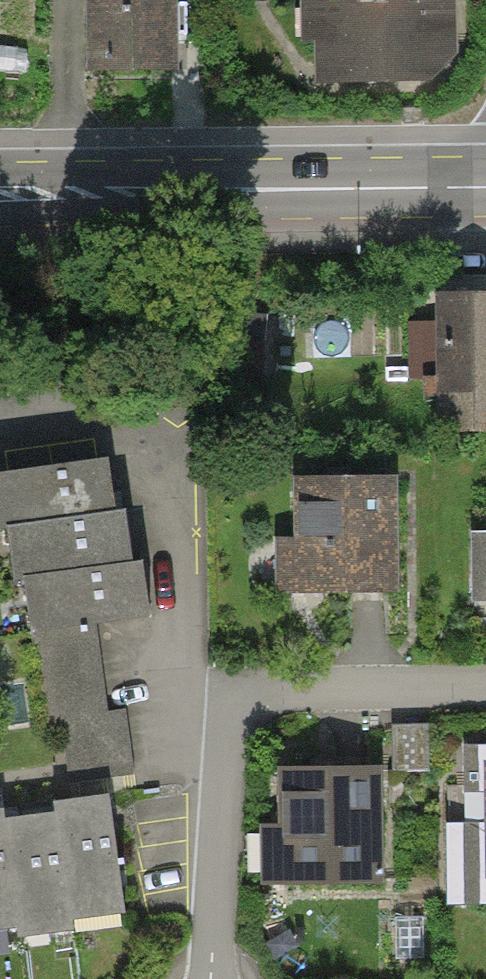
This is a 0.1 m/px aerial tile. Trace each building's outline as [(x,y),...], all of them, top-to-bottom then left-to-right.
[(92,70),(185,69),(185,0),(91,0),(92,70)] [(302,40),(316,40),(317,80),(433,77),(455,52),(455,0),(301,0),(302,40)] [(423,305),(426,441),(485,440),(485,303),(423,305)] [(6,526),(13,578),(23,577),(31,631),(32,631),(96,622),(148,615),(145,589),(141,561),(133,562),(130,535),(126,510),(114,511),(111,488),(107,460),(0,474),(0,527),(6,526)] [(274,602),(386,600),(383,488),(272,491),(274,602)] [(96,622),(32,631),(45,726),(62,724),(70,783),(134,774),(126,709),(108,711),(96,622)] [(431,730),(394,731),(395,776),(432,775),(431,730)] [(386,882),(383,766),(276,769),(277,823),(259,824),(260,885),(386,882)] [(472,770),(474,881),(485,880),(485,770),(472,770)] [(21,930),(22,939),(72,932),(70,917),(123,910),(108,800),(79,804),(54,808),(56,816),(31,820),(6,823),(4,813),(0,814),(0,933),(21,930)] [(428,917),(394,916),(394,964),(427,964),(428,917)]
